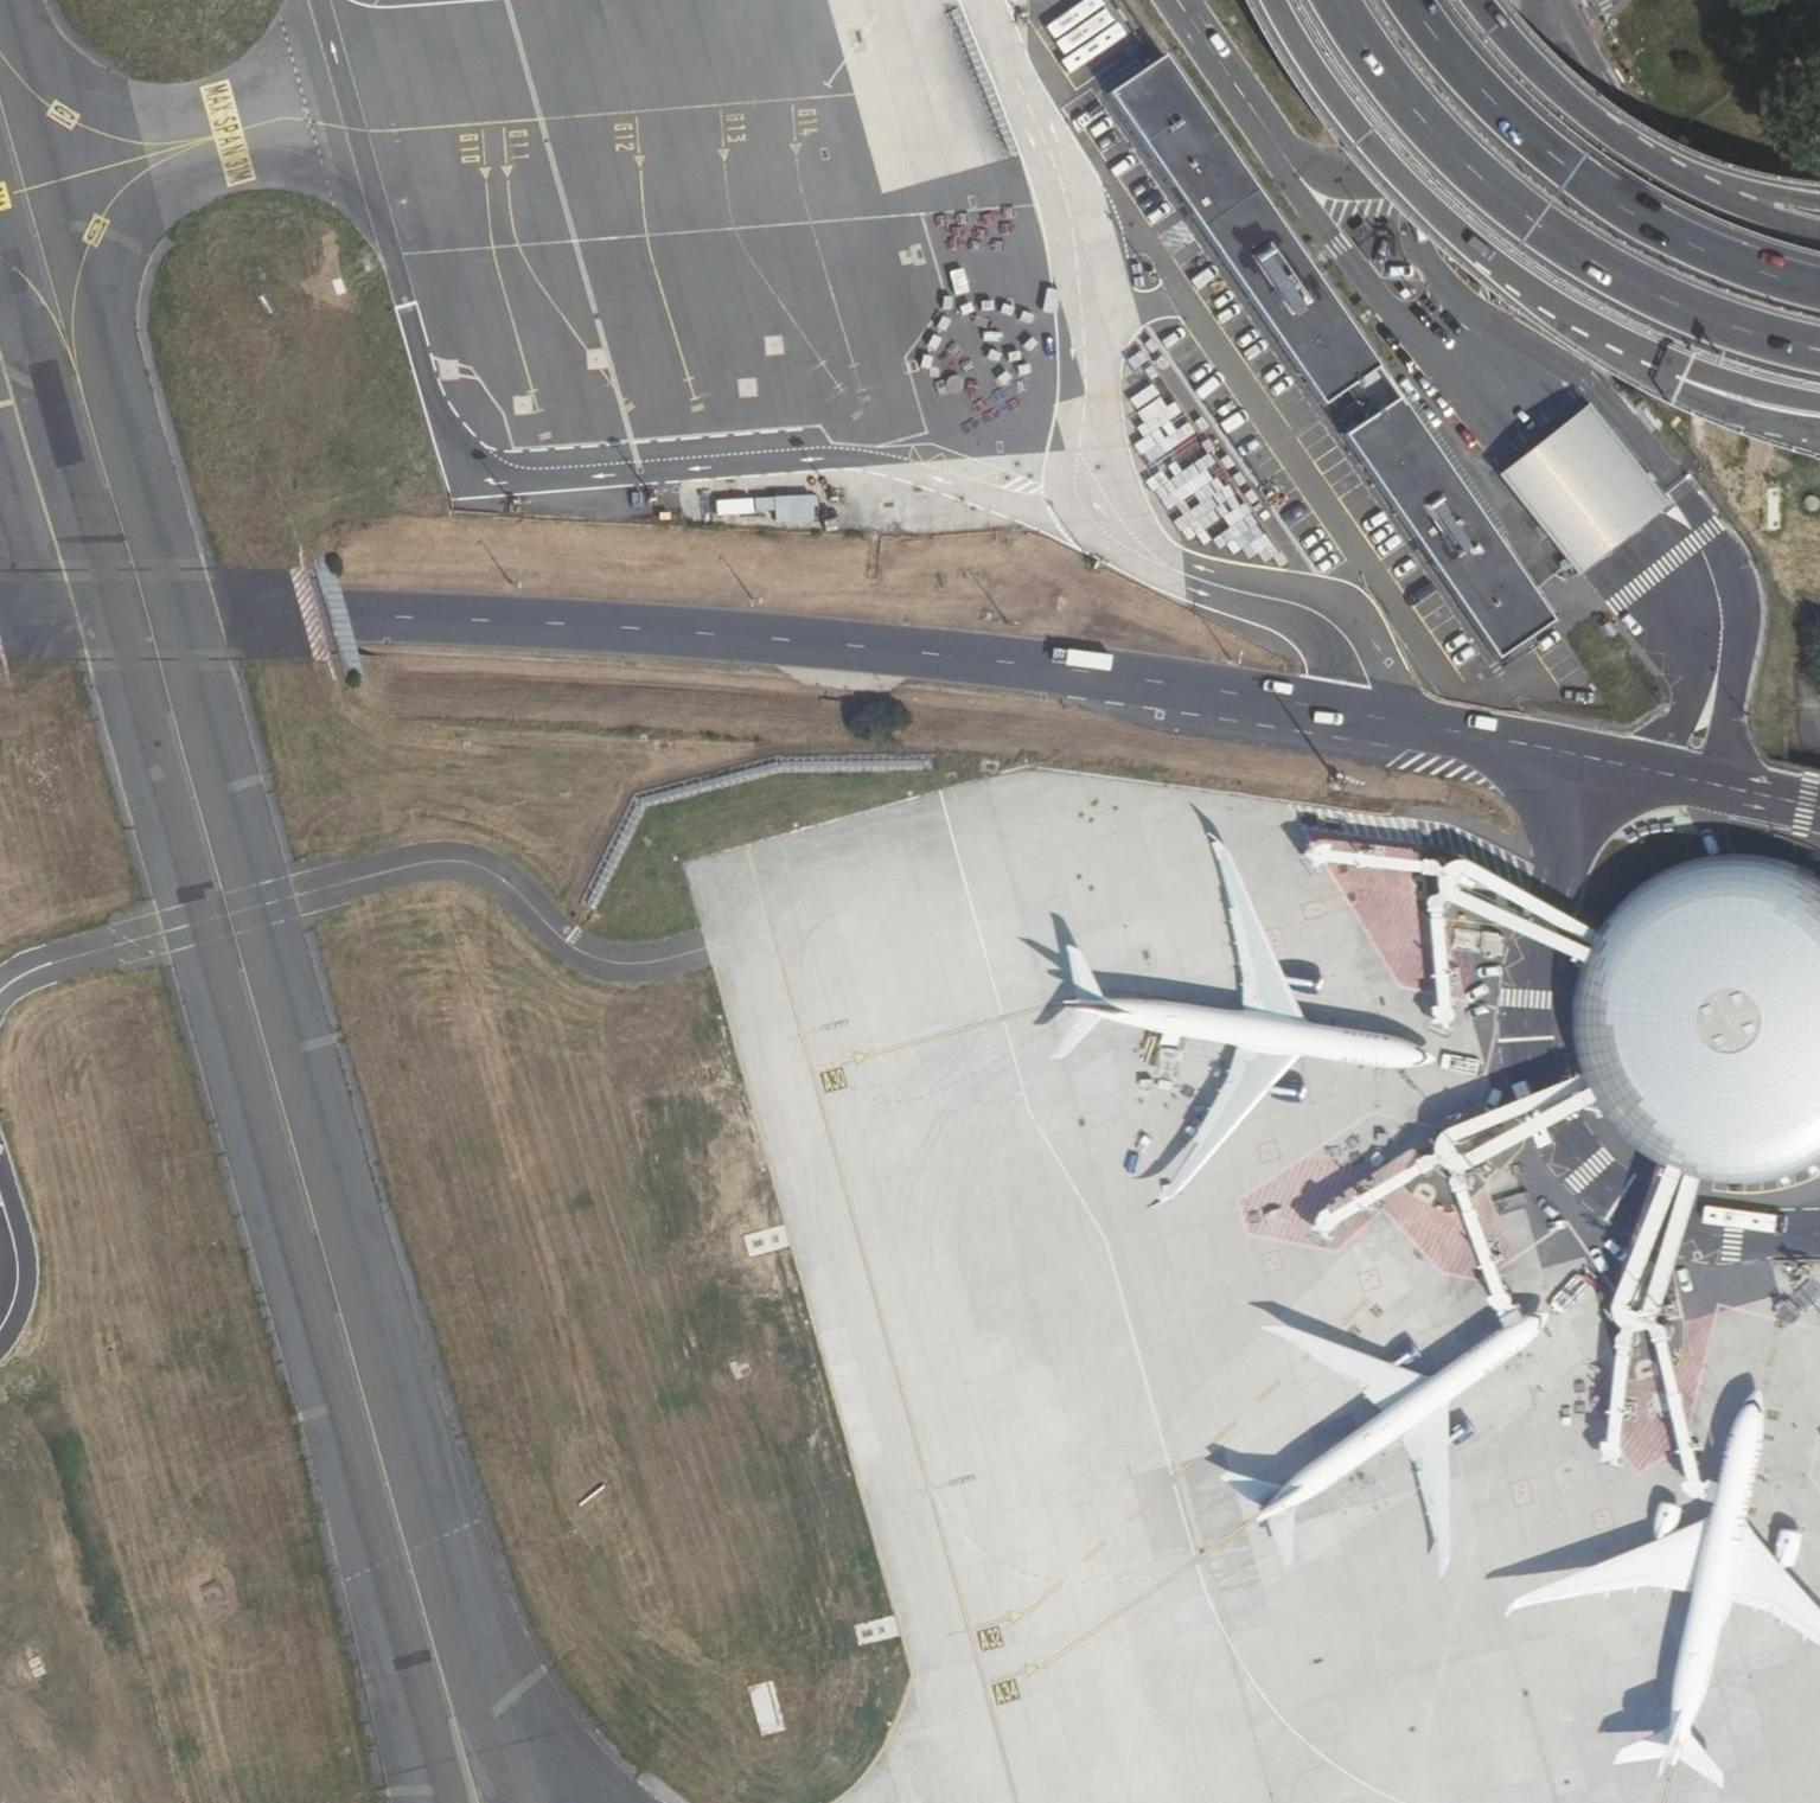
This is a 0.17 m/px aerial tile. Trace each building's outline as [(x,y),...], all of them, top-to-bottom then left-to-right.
[(1107,97),(1321,409),(1374,373),(1256,197),(1162,57),(1107,97)] [(1342,439),(1496,663),(1553,625),(1394,403),(1342,439)] [(1581,409),(1495,478),(1577,580),(1663,512),(1581,409)] [(705,518),(806,523),(808,488),(707,482),(705,518)] [(1591,920),(1575,967),(1573,1017),(1585,1066),(1612,1108),(1650,1141),(1696,1161),(1746,1167),(1795,1158),(1819,1145),(1819,853),(1808,845),(1759,832),(1709,834),(1662,850),(1621,880),(1591,920)]
